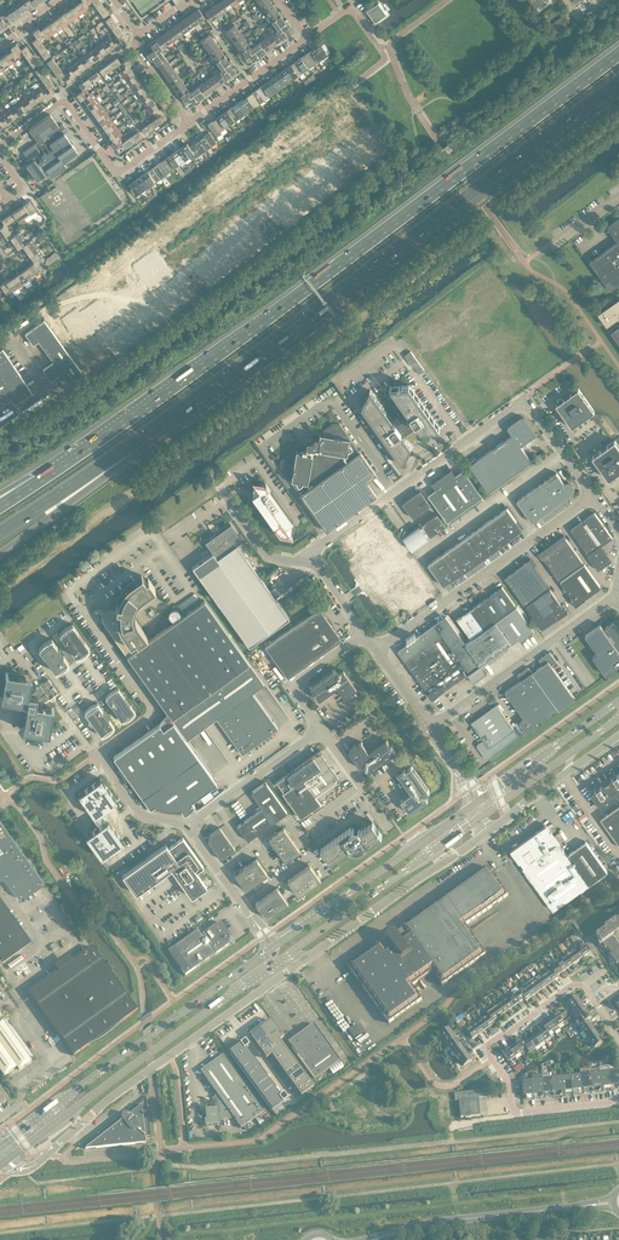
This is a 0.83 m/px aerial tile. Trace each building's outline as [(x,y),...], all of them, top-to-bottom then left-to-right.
[(22,0),(17,4),(22,11),(25,9),(26,11),(28,9),(22,0)] [(22,0),(28,9),(31,7),(30,6),(33,4),(30,0),(22,0)] [(75,3),(77,3),(84,12),(85,11),(89,8),(88,5),(87,5),(83,0),(81,0),(80,1),(78,0),(75,0),(74,1),(75,3)] [(221,0),(215,4),(222,13),(227,9),(221,0)] [(221,0),(227,9),(233,6),(229,0),(221,0)] [(260,5),(264,11),(273,4),(270,0),(267,0),(260,5)] [(374,22),(373,23),(374,24),(388,14),(378,1),(364,10),(365,11),(366,11),(374,22)] [(74,5),(72,6),(78,16),(83,12),(85,16),(87,15),(85,11),(84,12),(77,3),(75,3),(74,5)] [(17,4),(11,8),(18,16),(20,15),(19,13),(22,11),(17,4)] [(109,13),(102,4),(97,8),(103,17),(109,13)] [(215,4),(210,8),(217,17),(222,13),(215,4)] [(273,4),(264,11),(268,16),(277,10),(273,4)] [(63,9),(64,10),(66,11),(67,10),(73,19),(74,19),(78,16),(72,6),(69,8),(68,8),(66,6),(63,9)] [(11,8),(6,12),(11,19),(14,17),(15,18),(18,16),(11,8)] [(198,8),(193,12),(199,21),(205,17),(198,8)] [(210,8),(205,12),(211,21),(217,17),(210,8)] [(64,12),(61,14),(68,23),(72,20),(75,24),(77,22),(74,19),(73,19),(67,10),(66,11),(64,10),(64,12)] [(277,10),(268,16),(272,21),(280,15),(277,10)] [(193,12),(187,16),(194,25),(199,21),(193,12)] [(52,17),(53,18),(55,18),(56,18),(62,27),(63,26),(68,23),(61,14),(59,16),(57,15),(56,14),(52,17)] [(549,25),(551,28),(557,35),(571,24),(564,14),(549,25)] [(105,19),(111,28),(117,24),(111,15),(105,19)] [(280,15),(272,21),(277,29),(275,31),(281,39),(290,33),(286,28),(290,24),(286,19),(284,20),(280,15)] [(187,16),(182,20),(189,29),(194,25),(187,16)] [(53,20),(51,22),(57,31),(61,28),(64,31),(66,30),(63,26),(62,27),(56,18),(55,18),(53,18),(53,20)] [(182,20),(177,24),(183,33),(189,29),(182,20)] [(48,23),(46,23),(46,25),(45,26),(52,35),(53,34),(57,31),(51,22),(48,23)] [(124,33),(117,24),(111,28),(116,35),(120,40),(123,39),(120,36),(124,33)] [(177,24),(172,28),(178,37),(183,33),(177,24)] [(225,30),(229,36),(238,30),(234,24),(225,30)] [(45,26),(43,26),(42,28),(40,29),(45,36),(44,36),(46,39),(51,35),(53,39),(55,38),(53,34),(52,35),(45,26)] [(31,33),(33,35),(35,34),(39,40),(39,39),(39,40),(44,36),(45,36),(40,29),(38,27),(31,31),(31,33)] [(172,28),(166,31),(172,40),(178,37),(172,28)] [(238,30),(229,36),(233,41),(242,35),(238,30)] [(166,31),(161,35),(167,44),(172,40),(166,31)] [(281,39),(275,31),(270,34),(276,43),(281,39)] [(200,40),(204,45),(213,39),(209,33),(200,40)] [(39,40),(35,34),(33,35),(35,38),(32,41),(38,50),(44,46),(39,40),(39,39),(39,40)] [(276,43),(270,34),(264,38),(271,47),(276,43)] [(110,49),(104,40),(105,39),(102,35),(100,36),(103,40),(98,43),(105,53),(107,51),(109,51),(110,49)] [(120,40),(116,35),(111,38),(115,45),(117,48),(124,43),(124,41),(123,39),(120,40)] [(161,35),(155,39),(162,48),(167,44),(161,35)] [(242,35),(233,41),(237,47),(246,40),(242,35)] [(109,36),(105,39),(104,40),(110,49),(109,51),(110,53),(114,50),(113,49),(113,47),(115,45),(111,38),(109,36)] [(271,47),(264,38),(259,42),(265,51),(271,47)] [(153,59),(156,64),(165,57),(160,50),(162,48),(155,39),(147,45),(151,51),(147,54),(151,60),(153,59)] [(213,39),(204,45),(208,51),(217,44),(213,39)] [(246,40),(237,47),(241,52),(250,46),(246,40)] [(10,47),(12,49),(17,56),(17,55),(22,52),(18,46),(20,44),(19,42),(17,42),(10,47)] [(251,48),(250,46),(241,52),(247,61),(253,56),(256,61),(261,57),(260,55),(265,51),(259,42),(251,48)] [(93,47),(94,46),(91,43),(90,43),(89,44),(92,48),(88,51),(94,60),(97,58),(99,59),(99,56),(93,47)] [(98,43),(94,46),(93,47),(99,56),(99,59),(100,60),(103,58),(102,56),(102,54),(105,53),(98,43)] [(323,57),(316,47),(317,46),(315,43),(312,45),(314,48),(311,50),(310,50),(318,61),(318,60),(322,57),(323,57)] [(320,44),(317,46),(316,47),(323,57),(327,54),(328,54),(320,43),(320,44)] [(23,47),(20,44),(18,46),(22,52),(27,58),(32,54),(26,45),(23,47)] [(217,44),(208,51),(212,56),(221,50),(217,44)] [(44,46),(38,50),(45,59),(50,55),(44,46)] [(3,51),(4,53),(7,53),(13,62),(14,61),(19,58),(17,55),(17,56),(12,49),(10,51),(8,50),(7,49),(3,51)] [(82,55),(83,54),(81,50),(79,52),(81,56),(77,59),(83,68),(86,66),(88,66),(88,64),(89,64),(82,55)] [(221,50),(212,56),(215,61),(224,55),(221,50)] [(313,64),(306,54),(307,53),(305,50),(303,52),(305,55),(301,57),(308,68),(308,67),(313,64)] [(310,51),(307,53),(306,54),(313,64),(317,60),(318,61),(310,50),(310,51)] [(88,51),(83,54),(82,55),(89,64),(88,64),(88,66),(89,68),(92,65),(91,64),(92,62),(94,60),(88,51)] [(4,55),(2,57),(8,66),(13,63),(15,66),(17,65),(14,61),(13,62),(7,53),(4,53),(4,55)] [(39,63),(32,54),(27,58),(33,67),(39,63)] [(228,60),(224,55),(215,61),(221,69),(219,71),(225,80),(234,73),(230,68),(234,65),(230,59),(228,60)] [(125,56),(122,58),(124,60),(121,62),(118,64),(122,69),(129,65),(131,63),(126,56),(125,56)] [(3,70),(4,69),(8,66),(2,57),(0,58),(0,66),(3,70)] [(46,61),(53,70),(59,66),(52,57),(46,61)] [(117,57),(108,63),(112,69),(118,64),(121,62),(124,60),(122,58),(119,60),(117,57)] [(165,57),(156,64),(160,69),(169,63),(165,57)] [(303,71),(296,61),(297,60),(295,57),(293,59),(295,62),(291,64),(298,75),(298,74),(303,71)] [(301,58),(297,60),(296,61),(303,71),(308,67),(308,68),(301,57),(300,57),(301,58)] [(78,71),(72,62),(73,62),(70,58),(68,59),(71,63),(66,66),(68,69),(73,75),(75,74),(77,74),(78,72),(78,71)] [(83,68),(77,59),(73,62),(72,62),(78,71),(78,72),(77,74),(78,75),(82,73),(81,71),(81,70),(83,68)] [(103,75),(112,69),(108,63),(99,69),(103,75)] [(169,63),(160,69),(164,74),(173,68),(169,63)] [(293,78),(286,68),(287,67),(285,64),(283,66),(285,69),(281,71),(288,82),(289,82),(288,81),(293,78)] [(291,65),(287,67),(286,68),(293,78),(294,78),(293,78),(298,74),(298,75),(291,64),(291,65)] [(35,70),(41,79),(47,75),(40,65),(35,70)] [(122,69),(119,71),(123,75),(119,78),(120,80),(124,77),(123,76),(132,70),(132,67),(130,67),(129,65),(122,69)] [(59,66),(53,70),(59,79),(63,77),(65,80),(67,78),(63,73),(63,72),(59,66)] [(123,76),(124,77),(127,82),(136,75),(134,73),(135,71),(136,70),(134,66),(132,67),(132,70),(123,76)] [(173,68),(164,74),(168,80),(177,74),(173,68)] [(68,69),(63,72),(63,73),(67,78),(65,80),(66,82),(68,83),(75,78),(73,75),(68,69)] [(97,71),(88,78),(92,83),(101,77),(97,71)] [(225,80),(219,71),(214,74),(220,83),(225,80)] [(284,85),(276,75),(277,74),(275,71),(273,73),(275,76),(272,78),(271,78),(279,89),(278,88),(283,85),(284,85)] [(281,72),(277,74),(276,75),(284,85),(283,85),(288,81),(288,82),(281,71),(281,72)] [(177,74),(168,80),(172,85),(181,79),(177,74)] [(214,74),(208,78),(215,87),(220,83),(214,74)] [(53,84),(47,75),(41,79),(46,85),(50,90),(52,89),(50,86),(53,84)] [(136,75),(127,82),(130,86),(126,89),(128,91),(132,88),(131,87),(140,81),(140,80),(140,78),(138,78),(136,75)] [(131,87),(132,88),(135,92),(144,86),(142,84),(142,82),(144,81),(141,77),(140,78),(140,80),(140,81),(131,87)] [(81,87),(78,89),(79,92),(85,88),(92,83),(88,78),(79,84),(81,87)] [(208,78),(203,82),(209,91),(215,87),(208,78)] [(271,79),(268,81),(266,82),(274,92),(278,88),(278,89),(279,89),(271,78),(271,79)] [(181,79),(172,85),(175,91),(184,84),(181,79)] [(274,92),(266,82),(268,81),(266,79),(263,80),(265,83),(262,85),(261,85),(269,96),(269,95),(273,92),(274,92)] [(209,91),(203,82),(197,86),(204,95),(209,91)] [(184,84),(175,91),(179,96),(188,90),(184,84)] [(40,99),(33,90),(34,89),(32,85),(30,87),(31,88),(27,92),(35,103),(37,101),(39,101),(39,99),(40,99)] [(46,85),(41,88),(45,95),(47,98),(54,93),(54,91),(52,89),(50,90),(46,85)] [(261,86),(258,88),(257,89),(264,99),(268,95),(269,96),(261,85),(261,86)] [(39,86),(34,89),(33,90),(40,99),(40,98),(42,99),(43,97),(45,95),(41,88),(39,86)] [(144,86),(135,92),(138,97),(134,100),(136,102),(139,99),(139,98),(148,91),(147,91),(148,89),(146,89),(144,86)] [(199,99),(204,95),(197,86),(190,92),(188,90),(179,96),(185,104),(191,100),(194,105),(200,100),(199,99)] [(264,99),(257,89),(258,88),(256,86),(254,87),(256,90),(252,92),(251,92),(259,103),(259,102),(263,99),(264,99)] [(79,92),(78,89),(75,91),(75,93),(80,100),(83,98),(89,93),(85,88),(79,92)] [(139,98),(139,99),(142,103),(152,97),(150,94),(150,92),(152,91),(149,88),(148,89),(147,91),(148,91),(139,98)] [(83,98),(84,100),(84,102),(86,102),(86,103),(95,96),(96,97),(100,95),(98,93),(95,95),(91,91),(89,93),(83,98)] [(35,103),(27,92),(22,95),(24,97),(23,97),(29,106),(29,107),(28,109),(29,110),(33,108),(32,106),(32,104),(35,103)] [(252,93),(248,95),(247,96),(254,106),(259,102),(259,103),(251,92),(252,93)] [(29,106),(23,97),(24,97),(22,95),(21,93),(19,94),(22,98),(17,101),(24,110),(26,109),(28,109),(29,107),(29,106)] [(254,106),(247,96),(248,95),(246,93),(244,94),(246,97),(242,100),(242,99),(249,110),(249,109),(254,106)] [(95,96),(86,103),(87,103),(86,106),(88,106),(90,108),(99,102),(96,97),(95,96)] [(152,97),(142,103),(146,108),(142,110),(143,112),(147,109),(146,109),(155,102),(155,99),(153,99),(152,97)] [(155,102),(146,109),(147,109),(150,114),(153,112),(159,107),(157,105),(158,103),(159,102),(157,98),(155,99),(155,102)] [(242,100),(238,102),(237,103),(244,113),(249,109),(249,110),(242,99),(241,99),(242,100)] [(244,113),(237,103),(238,102),(236,100),(234,101),(236,104),(232,107),(232,106),(239,117),(239,116),(244,113)] [(11,106),(7,109),(13,118),(16,116),(18,116),(18,114),(12,105),(13,104),(10,101),(8,102),(11,106)] [(17,101),(13,104),(12,105),(18,114),(18,116),(19,118),(22,115),(21,114),(21,112),(24,110),(17,101)] [(99,102),(90,108),(92,111),(92,113),(94,113),(103,107),(104,108),(107,105),(106,103),(102,106),(99,102)] [(161,105),(159,107),(153,112),(156,117),(157,117),(162,113),(164,116),(166,114),(167,112),(161,105)] [(232,107),(228,109),(227,110),(234,120),(235,120),(234,120),(239,117),(232,106),(232,107)] [(103,107),(94,113),(92,113),(90,114),(93,117),(94,116),(96,116),(98,119),(107,112),(104,108),(103,107)] [(234,120),(227,110),(228,109),(226,107),(224,108),(226,111),(222,113),(230,124),(229,123),(234,120)] [(7,109),(2,112),(1,113),(8,122),(7,122),(7,124),(8,126),(11,123),(10,122),(11,120),(13,118),(7,109)] [(107,112),(98,119),(100,121),(99,123),(101,124),(102,124),(111,118),(111,119),(115,116),(114,114),(110,117),(107,112)] [(156,117),(150,122),(154,127),(163,121),(161,118),(164,116),(162,113),(157,117),(156,117)] [(225,127),(217,117),(219,116),(217,113),(214,115),(216,118),(213,120),(212,120),(220,131),(220,130),(224,127),(225,127)] [(230,124),(222,113),(222,114),(219,116),(217,117),(225,127),(229,124),(230,124)] [(29,129),(37,141),(35,143),(36,144),(43,153),(45,152),(56,144),(54,142),(58,140),(57,138),(64,133),(62,130),(65,127),(63,123),(59,126),(50,114),(29,129)] [(101,124),(99,123),(98,124),(100,128),(102,127),(104,127),(105,130),(115,123),(111,119),(111,118),(102,124),(101,124)] [(220,131),(212,120),(212,121),(208,124),(208,123),(207,124),(205,121),(204,122),(205,124),(206,125),(207,124),(209,126),(217,137),(221,133),(220,131)] [(145,134),(154,127),(150,122),(146,125),(144,123),(139,126),(145,134)] [(115,123),(105,130),(107,132),(107,134),(109,134),(109,135),(118,128),(119,129),(123,127),(121,125),(118,128),(115,123)] [(109,134),(107,134),(105,135),(108,139),(109,138),(111,138),(113,140),(120,136),(122,134),(119,129),(118,128),(109,135),(109,134)] [(134,142),(143,136),(137,128),(132,131),(134,133),(129,136),(134,142)] [(208,131),(203,135),(211,146),(216,142),(208,131)] [(43,153),(36,144),(35,143),(23,151),(29,160),(30,160),(31,161),(26,165),(37,180),(48,172),(51,176),(66,166),(64,162),(78,152),(72,144),(73,143),(72,142),(71,142),(64,133),(57,138),(58,140),(54,142),(56,144),(45,152),(43,153)] [(203,135),(198,138),(206,149),(211,146),(203,135)] [(120,136),(113,140),(110,142),(115,149),(117,149),(119,147),(118,145),(123,141),(120,136)] [(129,136),(123,141),(118,145),(119,147),(122,145),(125,148),(134,142),(129,136)] [(198,138),(194,142),(201,153),(206,149),(198,138)] [(189,145),(194,153),(196,156),(201,153),(194,142),(189,145)] [(187,143),(183,146),(182,147),(189,157),(189,156),(194,153),(189,145),(187,143),(186,143),(187,143)] [(177,150),(184,160),(185,160),(184,160),(189,156),(189,157),(182,147),(181,147),(177,150)] [(177,150),(173,153),(172,154),(179,164),(180,164),(179,163),(184,160),(177,150)] [(167,157),(175,167),(174,167),(179,163),(179,164),(172,154),(171,154),(167,157)] [(167,157),(164,160),(162,161),(170,171),(170,170),(174,167),(175,167),(167,157)] [(157,164),(165,174),(169,170),(169,171),(170,171),(162,161),(161,161),(158,164),(157,164)] [(157,164),(154,167),(153,168),(160,178),(160,177),(164,174),(165,174),(157,164)] [(148,171),(147,171),(155,181),(159,178),(160,178),(153,168),(151,168),(148,171)] [(238,176),(240,179),(248,173),(246,170),(238,176)] [(148,171),(144,174),(143,175),(150,185),(150,184),(154,181),(155,181),(147,171),(148,171)] [(138,178),(145,188),(150,185),(143,175),(142,175),(138,178)] [(138,178),(134,181),(133,182),(140,192),(140,191),(145,188),(138,178),(137,178),(138,178)] [(140,192),(133,182),(132,182),(128,185),(128,184),(128,185),(135,195),(136,195),(135,195),(140,192)] [(38,209),(36,206),(31,199),(23,204),(30,215),(38,209)] [(18,202),(15,204),(25,218),(30,215),(23,204),(21,206),(18,202)] [(15,210),(12,212),(16,218),(19,222),(25,218),(15,204),(12,206),(15,210)] [(3,222),(3,224),(6,225),(16,218),(12,212),(1,219),(3,222)] [(610,290),(618,284),(618,218),(607,227),(618,241),(590,261),(610,290)] [(3,224),(3,226),(0,228),(0,229),(7,239),(10,237),(13,235),(6,225),(3,224)] [(20,230),(13,235),(10,237),(12,240),(8,243),(10,245),(24,236),(20,230)] [(24,236),(10,245),(12,248),(16,245),(18,248),(22,245),(28,241),(24,236)] [(28,241),(22,245),(24,247),(20,250),(22,253),(36,243),(32,238),(28,241)] [(36,243),(22,253),(24,256),(28,253),(30,256),(40,249),(36,243)] [(40,249),(30,256),(33,261),(39,262),(40,256),(44,254),(40,249)] [(105,294),(97,300),(113,323),(154,293),(131,261),(98,285),(105,294)] [(33,262),(28,266),(34,277),(40,273),(38,270),(39,264),(33,263),(33,262)] [(22,264),(19,266),(29,280),(34,277),(28,266),(25,268),(22,264)] [(19,272),(17,274),(24,284),(29,280),(19,266),(17,268),(19,272)] [(11,272),(9,273),(18,288),(24,284),(17,274),(14,276),(11,272)] [(9,279),(6,281),(13,291),(18,288),(9,273),(6,275),(9,279)] [(13,291),(6,281),(0,285),(0,286),(0,291),(5,292),(7,295),(13,291)] [(598,313),(607,326),(616,320),(618,323),(618,298),(598,313)] [(69,383),(83,373),(44,319),(25,333),(33,344),(38,340),(53,361),(43,369),(51,380),(61,372),(69,383)] [(611,331),(618,343),(618,325),(611,331)] [(12,398),(15,403),(32,392),(2,348),(0,350),(0,406),(12,398)] [(404,355),(413,367),(414,366),(419,374),(424,370),(411,351),(404,355)] [(558,356),(553,360),(557,365),(562,361),(558,356)] [(411,415),(403,421),(415,437),(418,435),(414,430),(415,430),(414,429),(418,426),(421,430),(440,427),(409,384),(390,386),(411,415)] [(572,427),(594,411),(578,388),(556,404),(572,427)] [(415,437),(403,421),(396,426),(370,390),(362,407),(403,465),(411,447),(403,437),(408,433),(412,439),(415,437)] [(520,417),(509,425),(508,425),(508,426),(508,427),(508,428),(508,429),(512,435),(469,465),(489,492),(532,461),(521,446),(521,445),(525,442),(531,438),(536,434),(525,417),(524,417),(523,416),(522,416),(521,416),(520,416),(520,417)] [(322,434),(320,433),(319,433),(318,437),(313,436),(312,440),(311,440),(304,445),(304,446),(300,445),(299,450),(296,450),(295,450),(295,451),(295,453),(290,453),(280,460),(279,466),(291,482),(324,529),(334,522),(336,524),(376,495),(366,481),(376,474),(356,446),(355,446),(339,423),(333,422),(323,429),(322,434)] [(592,456),(608,478),(618,470),(618,445),(615,439),(592,456)] [(442,476),(441,476),(465,509),(483,496),(463,469),(455,475),(451,469),(450,469),(450,470),(448,471),(444,474),(442,476)] [(523,496),(517,500),(524,510),(532,522),(538,517),(543,513),(549,509),(555,505),(560,501),(566,497),(572,493),(573,492),(574,490),(574,487),(574,485),(572,483),(571,482),(568,481),(566,482),(564,483),(564,482),(556,472),(551,476),(545,480),(539,484),(534,488),(528,492),(523,496)] [(465,509),(441,476),(439,478),(438,478),(434,480),(435,481),(432,482),(431,483),(436,489),(428,494),(447,522),(465,509)] [(278,534),(292,536),(290,534),(292,520),(271,490),(270,491),(265,483),(265,482),(251,480),(253,483),(251,496),(278,534)] [(402,503),(413,517),(431,505),(420,490),(402,503)] [(501,511),(509,522),(514,518),(507,507),(501,511)] [(503,526),(509,522),(501,511),(496,515),(503,526)] [(600,570),(598,568),(604,564),(605,562),(606,560),(607,557),(607,555),(605,552),(600,546),(603,543),(608,540),(608,541),(611,539),(611,538),(612,537),(594,512),(570,529),(599,570),(600,570)] [(379,513),(338,543),(354,566),(358,564),(379,593),(375,596),(389,615),(404,604),(411,613),(439,593),(383,514),(381,516),(379,513)] [(430,535),(431,536),(446,525),(437,513),(422,524),(423,525),(430,535)] [(498,530),(503,526),(496,515),(490,519),(498,530)] [(522,529),(514,518),(509,522),(517,533),(522,529)] [(492,534),(498,530),(490,519),(484,524),(492,534)] [(517,533),(509,522),(503,526),(511,537),(517,533)] [(205,541),(212,552),(192,567),(249,646),(289,617),(236,544),(242,540),(230,523),(215,534),(209,538),(210,538),(205,541)] [(486,538),(492,534),(484,524),(479,528),(486,538)] [(421,527),(420,526),(403,538),(412,549),(428,538),(427,536),(430,535),(423,525),(421,527)] [(506,542),(511,537),(503,526),(498,530),(506,542)] [(481,542),(486,538),(479,528),(473,532),(481,542)] [(506,542),(498,530),(492,534),(500,546),(506,542)] [(475,546),(481,542),(473,532),(468,536),(475,546)] [(500,546),(492,534),(486,538),(495,550),(500,546)] [(563,535),(558,539),(557,539),(537,553),(542,560),(544,559),(558,578),(557,578),(558,579),(559,579),(559,578),(582,562),(582,563),(583,562),(582,561),(566,538),(564,535),(563,535)] [(469,550),(475,546),(468,536),(462,540),(469,550)] [(495,550),(486,538),(481,542),(489,554),(495,550)] [(464,554),(469,550),(462,540),(456,544),(464,554)] [(484,558),(489,554),(481,542),(475,546),(484,558)] [(458,558),(464,554),(456,544),(451,548),(458,558)] [(484,558),(475,546),(469,550),(478,562),(484,558)] [(445,552),(453,562),(458,558),(451,548),(445,552)] [(478,562),(469,550),(464,554),(472,566),(478,562)] [(447,566),(453,562),(445,552),(439,556),(447,566)] [(467,570),(472,566),(464,554),(458,558),(467,570)] [(434,560),(441,570),(447,566),(439,556),(434,560)] [(467,570),(458,558),(453,562),(461,574),(467,570)] [(524,604),(548,586),(547,585),(534,566),(535,565),(530,558),(520,565),(520,566),(508,575),(507,575),(504,577),(507,580),(523,603),(524,604)] [(436,574),(441,570),(434,560),(428,564),(436,574)] [(453,562),(447,566),(455,578),(461,574),(453,562)] [(561,581),(561,580),(560,581),(560,582),(561,582),(572,598),(570,599),(575,606),(586,599),(585,598),(598,589),(599,588),(600,587),(600,586),(600,585),(599,585),(599,584),(585,565),(584,564),(583,565),(561,581)] [(455,578),(447,566),(441,570),(449,581),(455,578)] [(449,581),(441,570),(436,574),(443,585),(449,581)] [(122,648),(170,716),(185,736),(187,739),(216,717),(242,753),(278,728),(252,692),(264,683),(204,600),(140,646),(137,643),(147,636),(138,623),(136,620),(135,618),(135,616),(134,614),(134,612),(134,611),(135,607),(135,606),(136,604),(137,602),(138,600),(140,599),(142,598),(155,588),(148,578),(145,580),(141,575),(130,583),(129,584),(127,585),(125,587),(124,589),(122,590),(121,592),(120,594),(119,596),(118,597),(118,599),(117,602),(116,604),(116,605),(115,608),(115,610),(101,609),(101,611),(101,613),(101,614),(101,616),(102,618),(102,619),(103,621),(103,622),(104,623),(122,648)] [(491,594),(505,612),(515,605),(502,586),(491,594)] [(550,588),(549,589),(525,606),(526,607),(540,626),(540,627),(541,627),(541,628),(542,628),(543,628),(544,627),(545,627),(557,618),(558,618),(568,611),(563,604),(562,605),(550,589),(551,589),(550,588)] [(181,608),(199,598),(196,593),(178,603),(181,608)] [(505,612),(491,594),(480,601),(494,620),(505,612)] [(494,620),(480,601),(470,609),(483,628),(494,620)] [(318,607),(265,646),(287,677),(341,639),(318,607)] [(520,640),(532,631),(534,630),(533,629),(530,625),(517,607),(466,643),(465,644),(446,616),(435,624),(423,633),(422,633),(408,644),(406,645),(405,645),(402,648),(401,649),(398,651),(401,654),(412,670),(426,690),(428,692),(430,690),(435,697),(467,673),(469,672),(476,681),(486,673),(484,669),(483,669),(480,664),(485,660),(498,650),(507,644),(509,643),(511,642),(511,643),(518,638),(520,640)] [(483,628),(470,609),(457,618),(470,637),(483,628)] [(165,627),(171,623),(167,617),(161,621),(165,627)] [(600,624),(585,635),(598,653),(593,656),(606,674),(618,665),(618,630),(613,622),(603,629),(600,624)] [(60,632),(60,633),(65,640),(71,649),(76,657),(78,656),(79,656),(80,655),(81,655),(83,654),(84,653),(85,652),(86,651),(87,650),(88,649),(89,648),(89,647),(84,640),(78,631),(72,624),(71,624),(70,624),(69,625),(67,626),(66,626),(65,627),(64,628),(63,629),(62,630),(61,631),(60,632)] [(57,646),(52,638),(50,639),(49,639),(48,640),(47,640),(45,641),(44,642),(43,643),(42,644),(41,645),(40,646),(39,647),(39,648),(44,655),(50,664),(56,671),(57,671),(58,671),(59,670),(61,669),(62,669),(63,668),(64,667),(65,666),(66,665),(67,664),(68,663),(69,662),(63,655),(57,646)] [(22,644),(17,648),(22,654),(27,651),(22,644)] [(542,665),(532,672),(559,710),(575,698),(552,666),(558,663),(550,651),(547,653),(546,654),(545,654),(546,655),(543,657),(542,656),(542,657),(541,657),(538,659),(542,665)] [(532,672),(528,667),(527,667),(526,668),(525,669),(522,671),(522,672),(521,673),(520,672),(519,673),(518,674),(517,675),(521,680),(505,691),(524,718),(519,722),(527,733),(538,725),(536,722),(541,719),(543,721),(558,711),(559,710),(532,672)] [(351,692),(356,688),(343,670),(341,672),(340,672),(340,671),(340,670),(339,670),(339,669),(338,669),(337,670),(337,671),(336,671),(334,669),(309,687),(313,692),(312,693),(313,695),(315,694),(318,699),(336,687),(343,697),(348,694),(349,695),(352,693),(351,692)] [(49,699),(50,698),(48,696),(52,693),(53,696),(54,695),(55,694),(56,693),(57,692),(57,691),(57,692),(53,687),(50,689),(48,686),(51,683),(48,679),(45,681),(44,682),(44,683),(41,686),(40,684),(36,688),(36,689),(29,694),(31,683),(24,682),(25,676),(5,672),(1,699),(27,703),(23,729),(49,734),(54,707),(36,704),(44,699),(45,700),(44,700),(45,700),(46,700),(47,699),(49,699)] [(106,696),(105,697),(111,704),(117,713),(122,720),(123,720),(125,720),(126,719),(127,719),(128,718),(129,717),(130,716),(132,715),(132,714),(133,713),(134,712),(135,711),(130,704),(129,704),(123,695),(124,695),(118,687),(117,688),(115,688),(114,689),(113,689),(112,690),(111,691),(110,692),(109,693),(108,694),(107,695),(106,696)] [(113,727),(114,726),(109,718),(108,719),(102,710),(103,710),(97,702),(96,703),(95,703),(93,704),(92,704),(91,705),(90,706),(89,707),(88,707),(87,708),(86,709),(85,711),(84,712),(90,719),(96,727),(96,728),(101,735),(103,735),(104,735),(105,734),(106,733),(107,733),(109,732),(110,731),(111,730),(112,729),(113,728),(113,727)] [(496,704),(471,722),(483,739),(478,743),(478,744),(478,746),(477,747),(484,756),(485,758),(486,757),(488,758),(489,758),(492,756),(505,747),(519,737),(514,729),(496,704)] [(184,737),(185,736),(170,716),(169,716),(167,714),(166,715),(165,716),(164,717),(162,718),(161,719),(160,721),(160,722),(159,724),(113,756),(151,809),(150,807),(155,804),(156,804),(158,805),(159,806),(161,807),(163,807),(164,808),(166,808),(168,808),(170,809),(172,809),(173,809),(175,809),(177,808),(179,808),(180,808),(184,812),(182,814),(195,805),(191,800),(216,782),(184,737)] [(369,768),(370,770),(396,752),(392,747),(393,746),(391,743),(390,744),(387,739),(369,752),(362,741),(357,745),(356,744),(353,745),(354,747),(349,750),(362,768),(364,767),(365,767),(365,768),(366,769),(367,769),(368,769),(368,768),(369,768)] [(287,774),(276,782),(283,791),(282,792),(300,817),(320,803),(315,796),(339,779),(319,751),(321,750),(291,771),(287,774)] [(406,769),(405,768),(403,770),(404,771),(399,775),(411,792),(401,800),(404,805),(403,806),(405,808),(406,808),(410,813),(428,800),(426,797),(427,797),(428,797),(428,796),(429,795),(428,794),(427,793),(429,791),(411,766),(406,769)] [(607,782),(618,799),(618,773),(617,774),(616,774),(616,773),(615,773),(614,773),(614,774),(613,774),(613,775),(613,776),(613,777),(608,781),(607,782)] [(91,817),(98,827),(108,820),(101,811),(116,800),(100,778),(79,794),(90,810),(94,815),(91,817)] [(262,808),(272,822),(287,812),(265,781),(250,792),(262,808)] [(607,782),(606,782),(605,782),(600,786),(599,786),(598,785),(597,785),(597,786),(596,786),(596,787),(596,788),(596,789),(591,793),(601,808),(603,806),(608,813),(600,818),(618,844),(618,799),(607,782)] [(262,808),(237,825),(247,840),(272,822),(262,808)] [(3,876),(20,899),(45,881),(0,819),(0,876),(3,876)] [(108,820),(98,827),(95,829),(95,828),(86,835),(101,857),(123,842),(108,820)] [(326,856),(327,855),(330,861),(350,847),(351,848),(357,849),(359,848),(360,850),(382,834),(378,829),(379,829),(379,827),(379,826),(377,826),(377,827),(373,821),(360,830),(359,829),(358,828),(359,827),(354,826),(354,828),(353,828),(351,829),(350,827),(321,848),(325,853),(324,853),(324,855),(325,856),(326,856)] [(607,871),(586,841),(568,854),(554,835),(546,824),(510,850),(519,862),(520,862),(524,866),(523,867),(553,910),(607,871)] [(220,859),(235,849),(220,827),(210,834),(209,835),(208,841),(209,842),(220,859)] [(284,861),(299,850),(283,828),(278,832),(275,831),(274,835),(269,838),(272,844),(272,846),(275,847),(284,861)] [(555,835),(561,842),(565,839),(560,831),(555,835)] [(122,875),(136,893),(171,868),(191,897),(206,886),(201,878),(202,877),(203,874),(202,872),(199,872),(197,873),(196,872),(203,866),(182,837),(168,847),(166,844),(122,875)] [(237,883),(241,884),(245,889),(267,873),(256,858),(243,868),(240,868),(239,870),(234,874),(238,879),(237,883)] [(291,885),(290,889),(294,889),(298,895),(302,892),(303,891),(306,891),(306,889),(320,879),(309,864),(287,880),(291,885)] [(348,966),(389,1024),(422,1000),(412,986),(432,972),(442,986),(486,955),(466,926),(508,896),(493,874),(492,874),(487,867),(401,928),(402,930),(396,934),(390,934),(389,934),(388,940),(382,944),(381,943),(348,966)] [(282,908),(282,906),(287,902),(284,897),(284,893),(281,892),(277,887),(255,903),(265,918),(279,908),(282,908)] [(2,963),(1,962),(23,947),(24,942),(0,909),(0,965),(2,963)] [(617,921),(616,920),(605,928),(605,929),(596,936),(618,968),(618,947),(612,938),(618,933),(618,925),(617,921)] [(198,931),(167,952),(184,976),(214,955),(215,955),(229,945),(230,937),(221,924),(220,922),(201,936),(198,931)] [(583,945),(577,949),(583,958),(584,957),(589,954),(583,945)] [(57,972),(28,993),(32,998),(62,1040),(74,1056),(88,1046),(92,1044),(95,1043),(98,1041),(105,1037),(111,1032),(117,1026),(119,1025),(120,1023),(121,1022),(132,1014),(137,1011),(132,1003),(128,998),(127,996),(105,966),(98,956),(92,947),(91,948),(87,951),(72,961),(71,962),(71,963),(58,972),(58,971),(57,972)] [(577,949),(572,953),(578,961),(582,958),(584,961),(586,959),(584,957),(583,958),(577,949)] [(572,953),(566,957),(573,965),(574,964),(578,961),(572,953)] [(566,957),(561,961),(567,969),(571,966),(573,968),(575,967),(574,964),(573,965),(566,957)] [(561,961),(556,964),(562,973),(563,972),(567,969),(561,961)] [(562,973),(556,964),(550,968),(552,970),(557,977),(557,976),(561,974),(562,976),(564,974),(563,972),(562,973)] [(552,970),(547,974),(553,982),(554,982),(558,978),(557,976),(557,977),(552,970)] [(553,985),(555,984),(554,982),(553,982),(547,974),(541,978),(547,986),(552,983),(553,985)] [(541,978),(536,982),(542,990),(543,989),(547,986),(541,978)] [(536,982),(531,985),(537,994),(541,991),(542,993),(545,991),(543,989),(542,990),(536,982)] [(531,998),(532,997),(537,994),(531,985),(525,989),(531,998)] [(525,989),(520,993),(525,999),(524,1000),(526,1002),(530,998),(532,1001),(534,999),(532,997),(531,998),(525,989)] [(519,991),(513,995),(519,1003),(520,1002),(524,1000),(525,999),(520,993),(519,991)] [(522,1005),(520,1002),(519,1003),(513,995),(508,999),(514,1007),(518,1004),(520,1006),(522,1005)] [(305,996),(289,1007),(306,1030),(311,1027),(341,1068),(352,1060),(305,996)] [(568,1002),(572,1008),(580,1002),(580,1001),(576,996),(574,998),(570,1001),(568,1002)] [(508,999),(503,1002),(509,1011),(510,1010),(514,1007),(508,999)] [(581,1003),(583,1002),(582,1000),(580,1001),(580,1002),(572,1008),(576,1013),(584,1007),(581,1003)] [(503,1002),(497,1006),(503,1015),(508,1012),(509,1014),(511,1012),(510,1010),(509,1011),(503,1002)] [(498,1018),(499,1018),(503,1015),(497,1006),(492,1010),(498,1018)] [(587,1012),(584,1007),(576,1013),(579,1019),(588,1013),(587,1012)] [(486,1014),(488,1016),(493,1022),(497,1019),(498,1021),(501,1020),(499,1018),(498,1018),(492,1010),(486,1014)] [(579,1019),(583,1024),(588,1021),(592,1018),(589,1014),(591,1012),(589,1010),(587,1012),(588,1013),(579,1019)] [(284,1012),(272,1021),(273,1023),(284,1038),(280,1041),(313,1088),(325,1079),(295,1038),(300,1035),(284,1012)] [(558,1014),(552,1018),(558,1027),(564,1023),(558,1014)] [(488,1016),(483,1020),(489,1028),(490,1027),(494,1024),(493,1022),(488,1016)] [(545,1021),(546,1023),(547,1022),(553,1031),(558,1027),(552,1018),(548,1021),(547,1019),(545,1021)] [(0,1022),(0,1071),(4,1076),(16,1067),(19,1070),(32,1061),(2,1020),(0,1022)] [(491,1029),(490,1027),(489,1028),(483,1020),(477,1023),(483,1032),(488,1029),(489,1031),(491,1029)] [(266,1059),(271,1056),(301,1097),(313,1089),(279,1041),(284,1038),(273,1023),(272,1021),(271,1021),(250,1036),(266,1059)] [(579,1027),(583,1032),(592,1026),(591,1025),(588,1021),(583,1024),(579,1027)] [(541,1026),(544,1030),(545,1030),(548,1034),(553,1031),(547,1022),(546,1023),(541,1026)] [(477,1023),(472,1027),(478,1036),(479,1035),(483,1032),(477,1023)] [(593,1024),(591,1025),(592,1026),(583,1032),(587,1038),(595,1032),(592,1027),(594,1026),(593,1024)] [(349,1030),(356,1040),(362,1035),(355,1026),(349,1030)] [(477,1036),(479,1038),(481,1037),(479,1035),(478,1036),(472,1027),(466,1031),(472,1040),(477,1036)] [(441,1035),(445,1040),(453,1034),(452,1033),(449,1029),(441,1035)] [(551,1038),(548,1034),(545,1030),(544,1030),(540,1033),(539,1031),(537,1032),(538,1034),(539,1034),(545,1042),(551,1038)] [(445,1040),(448,1046),(457,1040),(454,1035),(456,1034),(454,1032),(452,1033),(453,1034),(445,1040)] [(598,1036),(595,1032),(587,1038),(591,1043),(599,1037),(598,1036)] [(540,1046),(545,1042),(539,1034),(538,1034),(534,1037),(540,1046)] [(601,1034),(598,1036),(599,1037),(591,1043),(595,1048),(603,1042),(600,1038),(602,1036),(601,1034)] [(526,1040),(528,1042),(529,1041),(535,1050),(535,1049),(540,1046),(534,1037),(530,1041),(528,1038),(526,1040)] [(460,1044),(457,1040),(448,1046),(452,1051),(461,1045),(460,1044)] [(281,1097),(246,1049),(248,1047),(249,1047),(244,1041),(230,1052),(272,1111),(287,1100),(283,1095),(281,1097)] [(521,1053),(526,1050),(527,1050),(523,1045),(524,1045),(521,1041),(516,1044),(515,1042),(513,1044),(514,1046),(515,1045),(521,1053)] [(528,1042),(524,1045),(523,1045),(527,1050),(526,1050),(529,1054),(534,1050),(535,1050),(529,1041),(528,1042)] [(462,1042),(460,1044),(461,1045),(452,1051),(456,1056),(464,1050),(461,1046),(463,1045),(463,1044),(462,1042)] [(515,1045),(514,1046),(510,1049),(516,1057),(521,1053),(515,1045)] [(510,1061),(516,1057),(510,1049),(504,1053),(510,1061)] [(467,1054),(464,1050),(456,1056),(460,1062),(468,1056),(467,1054)] [(470,1053),(467,1054),(468,1056),(460,1062),(464,1067),(472,1061),(469,1057),(471,1055),(470,1053)] [(205,1120),(205,1126),(220,1125),(219,1120),(231,1119),(233,1118),(241,1128),(263,1113),(222,1055),(200,1071),(218,1096),(216,1097),(214,1097),(212,1098),(212,1101),(213,1103),(215,1103),(215,1108),(205,1109),(206,1120),(205,1120)] [(523,1068),(522,1067),(520,1064),(514,1069),(517,1073),(520,1071),(523,1068)] [(612,1090),(609,1067),(600,1068),(602,1092),(608,1091),(608,1090),(612,1090)] [(612,1090),(616,1089),(616,1088),(618,1088),(618,1071),(617,1071),(613,1067),(609,1067),(612,1090)] [(602,1092),(600,1068),(590,1069),(593,1093),(602,1092)] [(583,1094),(593,1093),(590,1069),(580,1071),(581,1075),(583,1094)] [(542,1075),(545,1098),(554,1097),(552,1079),(552,1074),(542,1075)] [(533,1081),(535,1098),(538,1098),(539,1099),(545,1098),(542,1075),(532,1076),(533,1081)] [(571,1076),(574,1095),(583,1094),(581,1075),(571,1076)] [(562,1078),(564,1096),(574,1095),(571,1076),(562,1078)] [(552,1079),(554,1097),(564,1096),(562,1078),(552,1079)] [(535,1098),(533,1081),(523,1082),(525,1098),(531,1098),(531,1099),(535,1098)] [(459,1100),(461,1118),(466,1118),(466,1119),(471,1118),(471,1117),(481,1116),(479,1101),(478,1102),(478,1098),(487,1097),(487,1090),(454,1094),(455,1101),(459,1100)] [(85,1149),(146,1144),(145,1138),(150,1137),(147,1111),(142,1112),(142,1109),(141,1106),(141,1105),(139,1107),(139,1108),(129,1115),(129,1114),(128,1114),(127,1113),(126,1113),(124,1113),(123,1114),(122,1115),(121,1117),(121,1118),(121,1119),(121,1120),(122,1121),(104,1134),(103,1133),(103,1132),(95,1138),(96,1138),(97,1140),(88,1147),(87,1147),(85,1149)]
